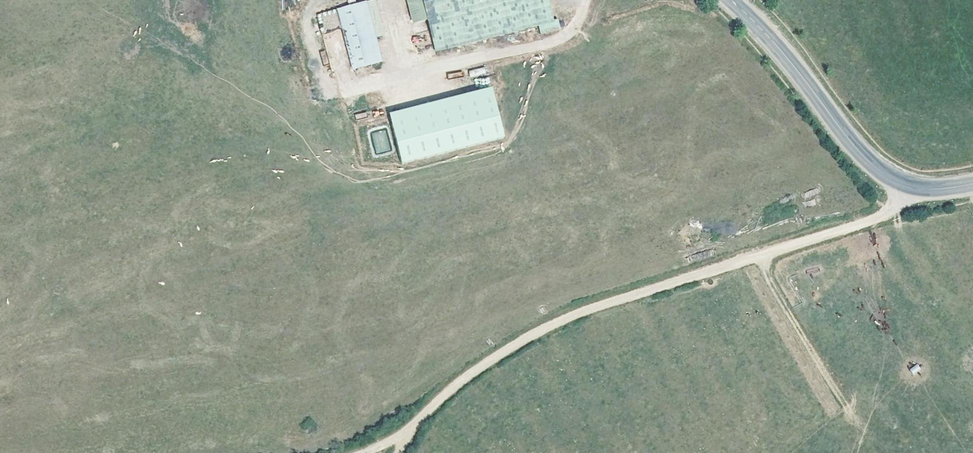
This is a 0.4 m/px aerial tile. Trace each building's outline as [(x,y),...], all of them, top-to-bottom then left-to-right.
[(551,24),(547,25),(541,0),(417,0),(431,54),(532,29),(534,38),(554,34),(551,24)] [(333,10),(347,71),(377,64),(363,3),(333,10)] [(469,70),(470,77),(486,73),(484,67),(469,70)] [(448,79),(463,75),(462,70),(447,74),(448,79)] [(488,102),(386,128),(396,167),(498,141),(488,102)] [(818,188),(802,193),(804,199),(820,194),(818,188)]
